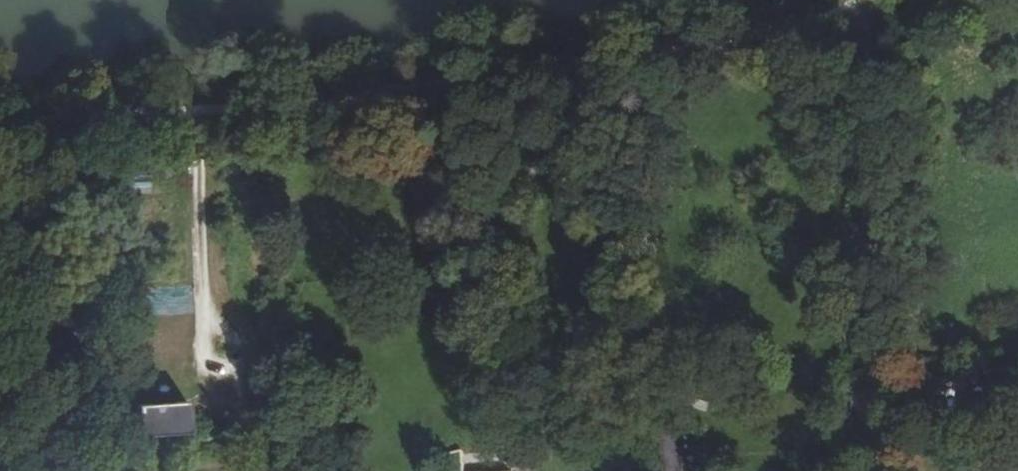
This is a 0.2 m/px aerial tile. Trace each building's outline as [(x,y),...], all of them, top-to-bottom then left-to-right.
[(147,182),(126,182),(127,198),(147,197),(147,182)] [(127,442),(179,437),(176,404),(125,409),(127,442)] [(663,429),(667,470),(685,470),(682,427),(663,429)]
